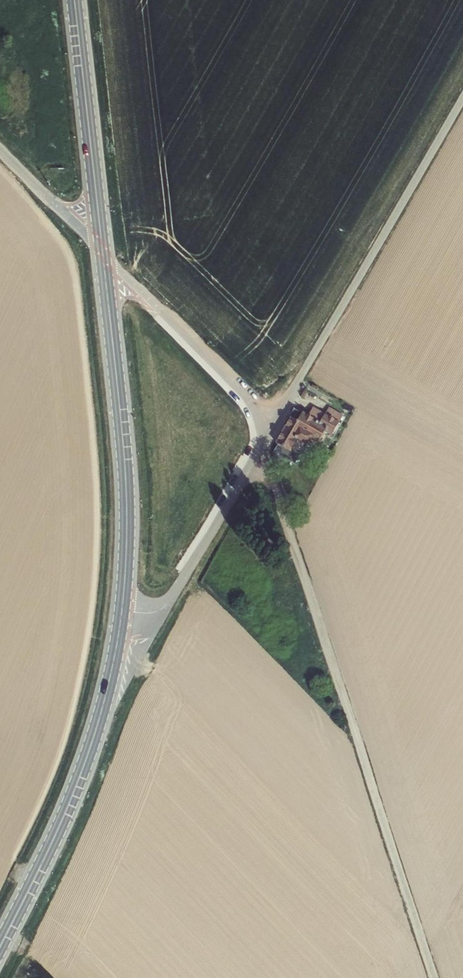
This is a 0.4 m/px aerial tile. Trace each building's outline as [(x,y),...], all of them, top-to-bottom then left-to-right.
[(329,408),(324,416),(339,424),(343,417),(329,408)] [(312,409),(307,417),(293,409),(283,426),(285,428),(275,444),(277,445),(273,452),(294,465),(305,446),(309,449),(313,443),(317,444),(324,432),(331,437),(339,424),(324,416),(312,409)]
